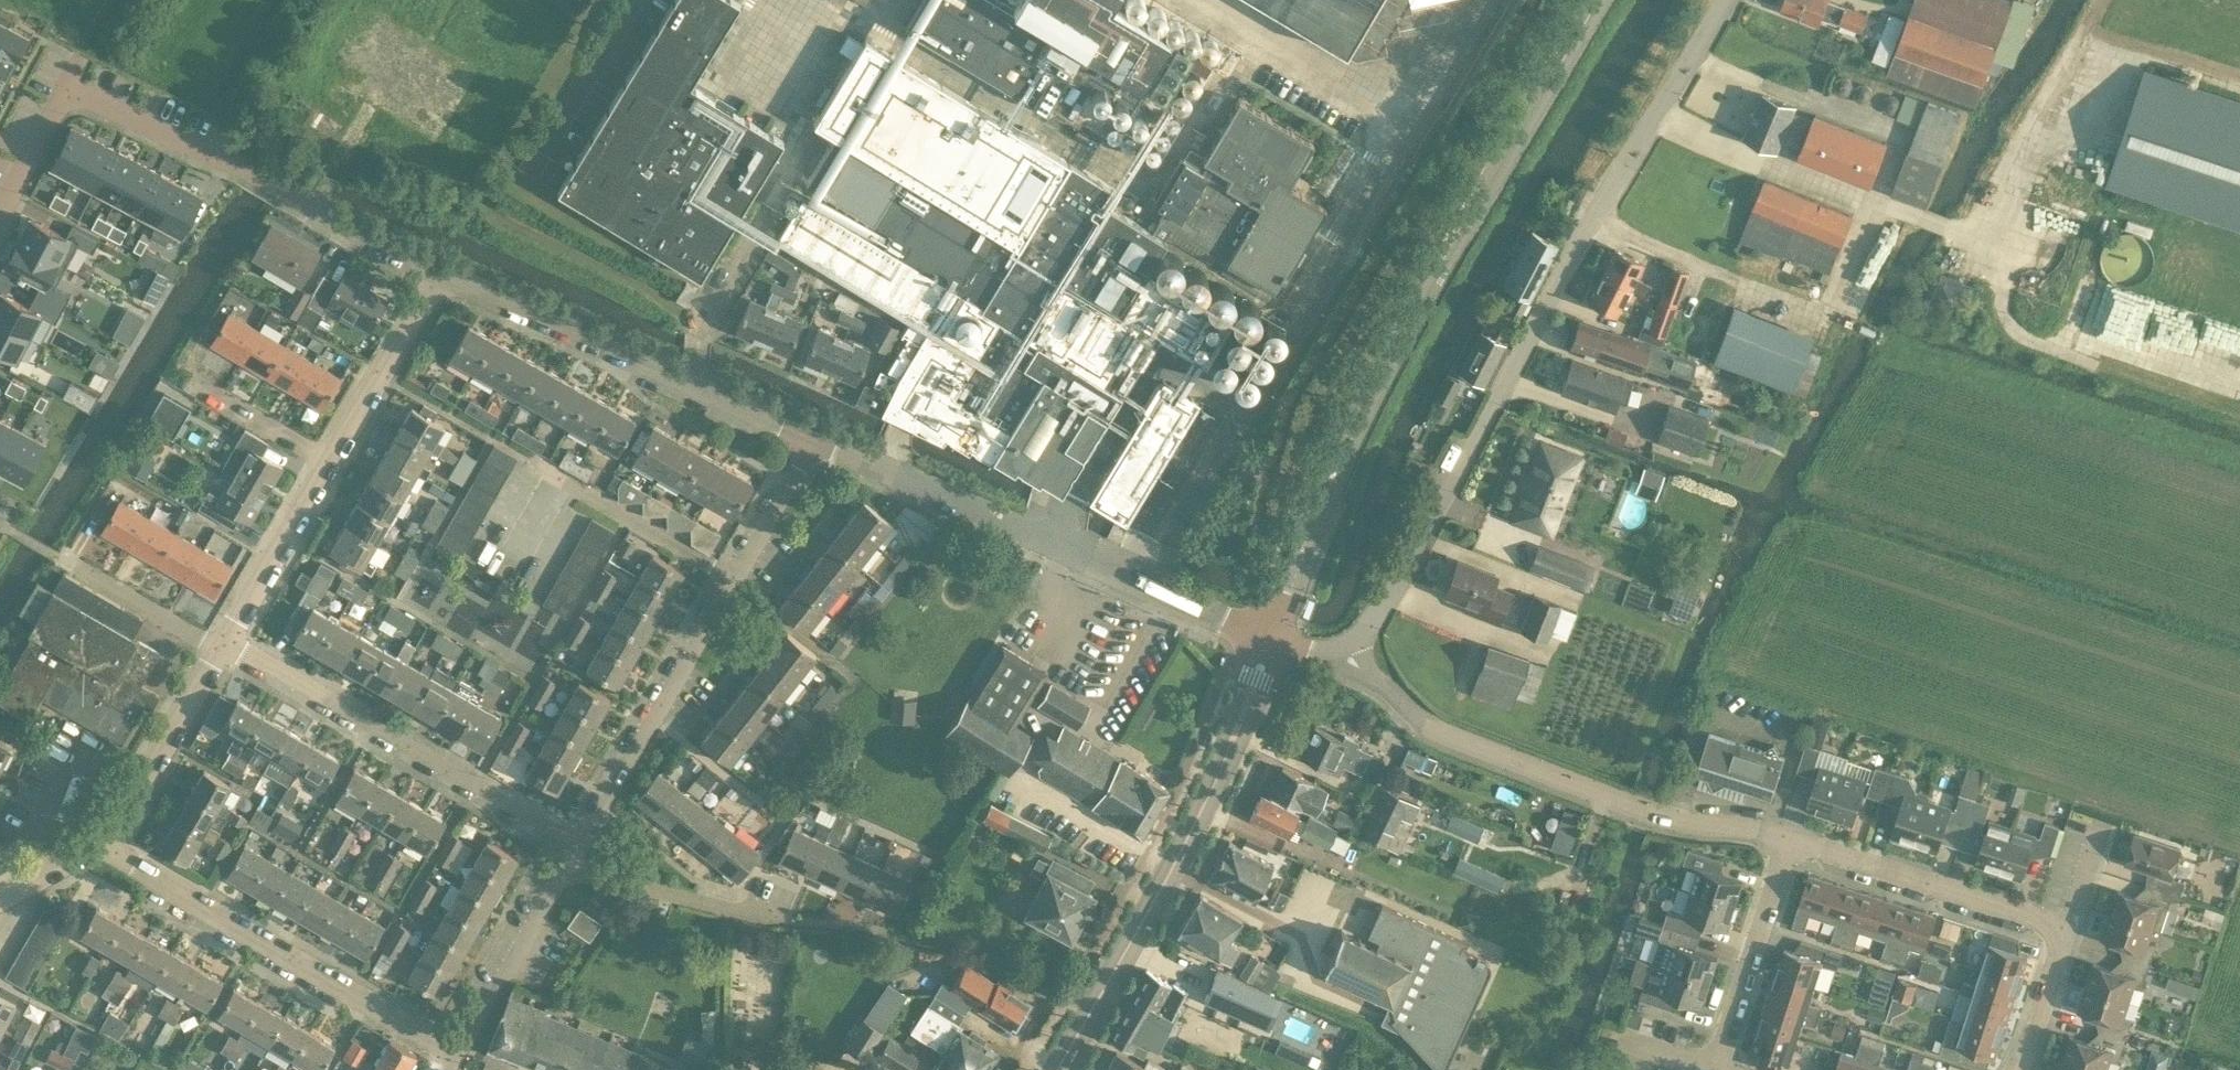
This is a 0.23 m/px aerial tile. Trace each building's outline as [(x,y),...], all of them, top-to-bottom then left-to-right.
[(558,192),(700,277),(782,141),(690,85),(739,3),(733,0),(675,0),(558,192)] [(906,28),(1044,111),(1049,104),(1072,118),(1094,81),(1135,105),(1145,88),(1163,98),(1183,63),(1204,76),(1212,64),(1130,15),(1127,13),(1111,3),(1113,0),(1019,0),(1014,8),(1001,0),(923,0),(906,28)] [(1345,52),(1376,0),(1265,0),(1345,52)] [(1345,52),(1355,57),(1386,51),(1382,34),(1398,30),(1394,13),(1411,9),(1409,0),(1376,0),(1345,52)] [(1869,16),(1836,4),(1837,3),(1829,0),(1785,0),(1782,9),(1820,24),(1822,18),(1830,20),(1863,32),(1869,16)] [(2000,60),(1993,58),(2013,1),(2011,0),(1916,0),(1889,73),(1976,105),(1989,70),(1996,73),(2000,60)] [(0,11),(0,50),(15,58),(27,35),(10,26),(14,19),(0,11)] [(1890,16),(1873,60),(1888,66),(1905,21),(1890,16)] [(847,34),(839,47),(854,56),(862,43),(847,34)] [(802,198),(775,241),(927,333),(921,343),(901,376),(900,375),(897,379),(892,391),(889,397),(882,411),(915,427),(913,429),(941,442),(944,437),(968,451),(969,448),(993,462),(994,460),(1013,471),(1015,468),(1038,482),(1040,479),(1061,490),(1106,417),(1107,417),(1157,335),(1206,365),(1215,351),(1216,349),(1226,332),(1227,330),(1232,323),(1212,311),(1211,310),(1147,272),(1153,261),(1156,256),(1166,240),(1163,238),(1169,229),(1187,239),(1276,292),(1326,207),(1287,184),(1312,143),(1238,99),(1204,156),(1189,148),(1182,159),(1181,158),(1153,206),(1164,212),(1153,232),(1101,200),(1109,187),(1070,164),(865,39),(862,43),(854,56),(813,124),(837,139),(810,183),(819,189),(868,221),(889,234),(882,246),(802,198)] [(0,50),(0,76),(4,79),(15,58),(0,50)] [(2145,74),(2110,182),(2239,225),(2239,105),(2145,74)] [(1871,187),(1888,144),(1816,115),(1814,120),(1794,112),(1796,107),(1763,94),(1746,138),(1778,151),(1782,141),(1802,149),(1799,158),(1871,187)] [(1925,207),(1961,114),(1928,101),(1892,195),(1925,207)] [(289,116),(297,121),(302,113),(294,108),(289,116)] [(73,126),(52,165),(74,177),(95,138),(73,126)] [(74,177),(95,188),(116,149),(95,138),(74,177)] [(95,188),(116,199),(137,160),(116,149),(95,188)] [(137,160),(116,199),(138,211),(158,172),(137,160)] [(158,172),(138,211),(158,221),(158,222),(179,183),(158,172)] [(1830,272),(1854,216),(1766,180),(1754,208),(1740,240),(1781,258),(1784,253),(1830,272)] [(158,221),(153,230),(161,235),(175,243),(201,194),(179,183),(158,222),(158,221)] [(57,209),(63,197),(55,193),(49,205),(57,209)] [(1566,216),(1574,200),(1562,194),(1554,209),(1566,216)] [(65,213),(71,201),(63,197),(57,209),(65,213)] [(102,225),(105,220),(97,215),(95,219),(91,227),(99,231),(102,225)] [(21,235),(18,241),(57,261),(67,266),(78,245),(92,253),(100,239),(72,224),(66,237),(30,218),(25,227),(21,235)] [(107,235),(113,224),(105,220),(102,225),(99,231),(107,235)] [(300,284),(318,252),(272,225),(253,257),(300,284)] [(161,235),(153,230),(149,237),(158,242),(161,235)] [(1557,244),(1549,240),(1531,231),(1503,287),(1529,300),(1557,244)] [(147,242),(140,237),(133,249),(141,253),(144,247),(147,242)] [(11,253),(6,264),(42,282),(35,295),(63,309),(70,296),(56,288),(67,266),(57,261),(18,241),(17,243),(14,242),(9,252),(11,253)] [(155,268),(161,256),(144,247),(141,253),(138,259),(155,268)] [(1602,276),(1636,293),(1644,297),(1650,285),(1634,277),(1641,262),(1615,249),(1602,276)] [(794,264),(773,251),(767,259),(789,273),(794,264)] [(1668,279),(1661,301),(1675,306),(1683,284),(1687,273),(1673,267),(1668,279)] [(153,268),(150,274),(165,283),(169,277),(153,268)] [(346,270),(338,284),(323,275),(307,303),(322,312),(327,303),(369,328),(386,301),(358,284),(361,279),(346,270)] [(1632,301),(1636,293),(1602,276),(1588,302),(1615,315),(1624,297),(1632,301)] [(687,281),(676,298),(686,304),(696,287),(687,281)] [(773,281),(768,292),(770,293),(780,297),(784,287),(773,281)] [(2100,286),(2089,328),(2188,354),(2182,377),(2215,386),(2214,390),(2239,397),(2239,322),(2100,286)] [(784,287),(780,297),(792,303),(793,303),(797,292),(784,287)] [(297,288),(284,311),(296,318),(309,295),(297,288)] [(63,309),(35,295),(29,307),(1,292),(0,294),(0,321),(28,336),(28,335),(39,314),(53,322),(55,323),(63,309)] [(742,292),(732,310),(741,315),(749,298),(749,296),(742,292)] [(832,303),(853,314),(860,302),(839,292),(832,303)] [(741,315),(735,329),(760,341),(774,309),(780,297),(770,293),(764,305),(749,298),(741,315)] [(1518,319),(1527,302),(1516,296),(1507,313),(1518,319)] [(1661,301),(1650,330),(1665,335),(1671,317),(1675,306),(1661,301)] [(1729,304),(1711,361),(1808,392),(1821,352),(1810,349),(1815,331),(1729,304)] [(127,305),(112,335),(130,344),(145,315),(127,305)] [(774,309),(760,341),(786,352),(800,321),(774,309)] [(840,310),(836,321),(848,326),(853,316),(840,310)] [(211,344),(239,360),(257,329),(229,313),(211,344)] [(269,314),(265,322),(274,327),(279,319),(269,314)] [(853,316),(848,326),(861,332),(865,321),(853,316)] [(879,317),(866,341),(887,352),(900,328),(879,317)] [(1483,385),(1505,345),(1495,340),(1501,327),(1488,320),(1481,332),(1482,333),(1460,373),(1483,385)] [(0,321),(0,350),(16,359),(28,336),(0,321)] [(1696,360),(1650,345),(1579,322),(1570,349),(1641,372),(1643,364),(1662,370),(1658,381),(1686,390),(1687,386),(1696,360)] [(449,357),(473,370),(491,339),(467,325),(449,357)] [(803,358),(829,370),(843,338),(817,327),(803,358)] [(267,376),(284,345),(257,329),(239,360),(267,376)] [(901,376),(921,343),(909,335),(889,369),(900,375),(901,376)] [(305,348),(315,354),(322,342),(312,337),(305,348)] [(843,338),(829,370),(855,381),(869,350),(843,338)] [(497,384),(515,353),(491,339),(473,370),(497,384)] [(294,392),(312,361),(284,345),(267,376),(294,392)] [(325,348),(323,353),(331,358),(333,353),(325,348)] [(97,350),(89,365),(101,371),(109,356),(97,350)] [(520,398),(539,366),(515,353),(497,384),(520,398)] [(1561,391),(1561,392),(1611,408),(1614,406),(1616,400),(1627,403),(1634,380),(1624,377),(1571,359),(1561,391)] [(312,361),(294,392),(322,408),(340,377),(312,361)] [(544,411),(562,380),(539,366),(520,398),(544,411)] [(875,383),(892,391),(897,379),(880,371),(875,383)] [(1449,377),(1437,398),(1448,404),(1460,382),(1449,377)] [(432,378),(427,386),(431,389),(436,381),(432,378)] [(5,391),(13,395),(19,384),(11,379),(5,391)] [(445,398),(451,387),(437,379),(436,381),(431,389),(445,398)] [(1124,520),(1198,400),(1165,379),(1091,499),(1124,520)] [(568,425),(586,394),(562,380),(544,411),(568,425)] [(71,381),(63,396),(90,410),(98,395),(71,381)] [(27,388),(19,384),(13,395),(21,399),(27,388)] [(880,414),(882,411),(889,397),(864,385),(855,401),(880,414)] [(1686,390),(1685,394),(1717,404),(1719,397),(1721,390),(1707,385),(1704,392),(1687,386),(1686,390)] [(190,408),(163,392),(144,422),(171,438),(190,408)] [(591,439),(609,407),(586,394),(568,425),(591,439)] [(42,411),(48,399),(40,395),(34,406),(42,411)] [(465,409),(478,417),(484,406),(472,398),(465,409)] [(489,398),(484,406),(492,410),(497,403),(489,398)] [(1696,455),(1708,418),(1669,404),(1656,441),(1696,455)] [(484,406),(478,417),(493,425),(500,415),(492,410),(484,406)] [(609,407),(591,439),(615,452),(633,421),(609,407)] [(398,430),(437,453),(442,444),(434,440),(442,426),(410,408),(398,430)] [(22,430),(0,419),(0,420),(0,468),(1,469),(22,430)] [(513,436),(525,444),(532,433),(519,426),(513,436)] [(657,474),(677,440),(651,426),(632,460),(657,474)] [(221,469),(232,475),(233,474),(266,494),(282,467),(261,454),(268,442),(245,429),(221,469)] [(1608,442),(1622,447),(1627,435),(1612,429),(1608,442)] [(23,480),(44,441),(22,430),(1,469),(23,480)] [(436,455),(437,453),(398,430),(383,454),(424,479),(430,470),(420,464),(428,450),(436,455)] [(532,433),(525,444),(541,452),(547,442),(532,433)] [(681,487),(701,454),(677,440),(657,474),(681,487)] [(132,473),(144,453),(130,445),(119,465),(132,473)] [(485,459),(509,472),(517,458),(493,445),(485,459)] [(1545,459),(1537,456),(1517,507),(1535,514),(1530,525),(1550,532),(1574,470),(1566,467),(1570,455),(1550,447),(1545,459)] [(456,464),(468,472),(474,460),(462,453),(456,464)] [(560,463),(573,471),(579,460),(566,453),(560,463)] [(424,479),(383,454),(370,477),(402,496),(415,474),(424,479)] [(705,500),(725,467),(701,454),(681,487),(705,500)] [(509,472),(485,459),(478,471),(502,485),(509,472)] [(579,460),(573,471),(588,479),(594,469),(579,460)] [(461,484),(468,472),(456,464),(448,477),(461,484)] [(749,481),(725,467),(705,500),(731,514),(749,481)] [(1637,492),(1655,499),(1664,476),(1645,469),(1637,492)] [(478,471),(471,483),(495,496),(502,485),(478,471)] [(250,521),(266,494),(233,474),(220,496),(209,489),(198,507),(234,527),(240,515),(250,521)] [(613,475),(607,486),(618,492),(617,487),(622,480),(613,475)] [(370,477),(356,501),(388,520),(402,496),(370,477)] [(641,501),(645,493),(622,480),(617,487),(618,492),(619,502),(641,501)] [(455,495),(433,482),(429,488),(451,502),(455,495)] [(495,496),(471,483),(465,494),(488,508),(495,496)] [(642,515),(666,513),(670,506),(645,493),(641,501),(642,515)] [(465,494),(458,506),(481,519),(488,508),(465,494)] [(111,496),(104,508),(112,513),(119,501),(111,496)] [(864,497),(846,522),(874,544),(891,522),(864,497)] [(428,512),(440,519),(447,507),(435,500),(428,512)] [(1336,516),(1342,518),(1348,503),(1343,500),(1336,516)] [(101,532),(130,548),(147,517),(119,501),(112,513),(101,532)] [(343,524),(374,543),(388,520),(356,501),(343,524)] [(481,519),(458,506),(451,517),(475,531),(481,519)] [(667,529),(690,527),(694,520),(670,506),(666,513),(667,529)] [(906,506),(897,517),(907,525),(916,514),(906,506)] [(176,507),(171,516),(182,522),(187,513),(176,507)] [(433,531),(440,519),(428,512),(421,524),(433,531)] [(157,564),(175,532),(147,517),(130,548),(157,564)] [(475,531),(451,517),(444,530),(467,543),(475,531)] [(591,520),(584,532),(606,545),(614,532),(591,520)] [(694,520),(690,527),(691,544),(709,554),(715,542),(719,533),(694,520)] [(857,565),(874,544),(846,522),(829,543),(857,565)] [(367,556),(374,543),(343,524),(329,548),(370,572),(376,562),(367,556)] [(462,553),(467,543),(444,530),(437,543),(460,556),(462,553)] [(185,580),(203,548),(175,532),(157,564),(185,580)] [(599,557),(606,545),(584,532),(577,544),(599,557)] [(628,557),(635,543),(624,537),(616,550),(628,557)] [(840,586),(857,565),(829,543),(812,564),(840,586)] [(593,569),(599,557),(577,544),(570,556),(593,569)] [(400,559),(412,566),(419,553),(407,546),(400,559)] [(1585,587),(1592,568),(1539,547),(1531,567),(1585,587)] [(203,548),(185,580),(213,596),(231,564),(203,548)] [(898,563),(906,569),(916,556),(908,550),(898,563)] [(652,553),(639,576),(669,594),(683,570),(652,553)] [(586,581),(593,569),(570,556),(563,568),(586,581)] [(406,578),(412,566),(400,559),(393,570),(406,578)] [(1499,621),(1510,592),(1493,585),(1496,575),(1458,560),(1445,593),(1482,607),(1480,614),(1499,621)] [(897,580),(906,569),(898,563),(890,573),(897,580)] [(812,564),(795,586),(824,608),(840,586),(812,564)] [(579,593),(586,581),(563,568),(556,580),(579,593)] [(605,569),(598,582),(609,589),(617,576),(605,569)] [(639,576),(626,599),(656,616),(669,594),(639,576)] [(354,584),(355,583),(343,577),(337,589),(347,595),(350,589),(352,591),(356,584),(354,584)] [(0,661),(0,707),(28,723),(59,669),(142,718),(162,683),(168,687),(181,665),(92,613),(95,608),(47,580),(0,661)] [(572,605),(579,593),(556,580),(549,592),(572,605)] [(1671,612),(1690,619),(1702,587),(1684,580),(1671,612)] [(609,589),(598,582),(590,596),(601,603),(609,589)] [(368,591),(355,583),(354,584),(356,584),(352,591),(350,589),(347,595),(361,603),(368,591)] [(824,608),(795,586),(778,608),(806,630),(824,608)] [(293,639),(317,653),(336,620),(311,606),(317,596),(305,589),(289,616),(302,623),(293,639)] [(1523,618),(1532,594),(1524,591),(1515,616),(1523,618)] [(572,605),(549,592),(542,604),(565,617),(572,605)] [(863,604),(871,611),(881,599),(874,592),(863,604)] [(1564,637),(1574,610),(1535,595),(1521,629),(1547,639),(1550,632),(1564,637)] [(626,599),(613,621),(643,639),(656,616),(626,599)] [(862,622),(871,611),(863,604),(854,615),(862,622)] [(401,612),(402,611),(391,605),(384,616),(394,622),(396,618),(399,619),(403,613),(401,612)] [(415,619),(402,611),(401,612),(403,613),(399,619),(396,618),(394,622),(408,630),(415,619)] [(579,615),(572,627),(583,634),(590,621),(579,615)] [(341,666),(359,634),(336,620),(317,653),(341,666)] [(613,621),(600,644),(630,661),(643,639),(613,621)] [(583,634),(572,627),(564,642),(575,648),(583,634)] [(787,631),(769,653),(798,675),(815,653),(787,631)] [(448,640),(449,639),(438,632),(431,644),(441,650),(444,645),(447,646),(450,641),(448,640)] [(364,680),(383,647),(359,634),(341,666),(364,680)] [(838,635),(829,646),(837,653),(846,641),(838,635)] [(383,647),(364,680),(387,693),(406,661),(406,660),(415,645),(404,639),(396,655),(383,647)] [(462,646),(449,639),(448,640),(450,641),(447,646),(444,645),(441,650),(455,658),(462,646)] [(630,661),(600,644),(587,667),(617,684),(630,661)] [(1013,724),(1046,672),(1001,644),(978,681),(969,695),(968,696),(944,734),(991,764),(1007,774),(1031,736),(1013,724)] [(1487,645),(1469,694),(1511,708),(1514,698),(1528,659),(1487,645)] [(781,697),(798,675),(769,653),(752,674),(781,697)] [(419,668),(406,661),(387,693),(410,706),(429,674),(434,666),(424,660),(419,668)] [(485,660),(478,672),(491,680),(498,667),(485,660)] [(434,666),(429,674),(410,706),(434,720),(453,687),(453,688),(457,680),(449,675),(434,666)] [(491,680),(487,687),(498,693),(510,674),(498,667),(491,680)] [(764,718),(781,697),(752,674),(735,696),(764,718)] [(545,675),(538,688),(548,694),(555,681),(545,675)] [(969,695),(978,681),(971,677),(962,691),(969,695)] [(821,679),(814,688),(822,694),(828,685),(821,679)] [(481,693),(457,680),(453,688),(453,687),(434,720),(457,733),(476,701),(481,693)] [(579,680),(565,703),(596,721),(609,697),(579,680)] [(822,694),(829,700),(838,688),(831,682),(828,685),(822,694)] [(1075,727),(1088,707),(1050,683),(1037,704),(1075,727)] [(548,694),(538,688),(530,702),(540,708),(548,694)] [(820,712),(829,700),(822,694),(812,706),(820,712)] [(69,696),(63,707),(78,716),(84,704),(69,696)] [(747,740),(764,718),(735,696),(719,717),(747,740)] [(231,769),(262,714),(237,699),(222,725),(236,733),(227,748),(230,750),(222,763),(231,769)] [(500,714),(476,701),(457,733),(482,747),(500,714)] [(1148,702),(1134,725),(1140,729),(1154,706),(1148,702)] [(565,703),(552,726),(583,744),(596,721),(565,703)] [(893,705),(892,721),(916,723),(917,707),(893,705)] [(272,754),(287,729),(262,714),(231,769),(239,774),(247,760),(251,762),(259,747),(272,754)] [(747,740),(719,717),(701,740),(730,762),(747,740)] [(519,721),(512,733),(522,739),(529,727),(519,721)] [(791,721),(782,733),(788,737),(795,743),(804,731),(797,725),(791,721)] [(552,726),(539,749),(570,767),(583,744),(552,726)] [(1140,835),(1167,788),(1063,727),(1039,769),(1040,777),(1140,835)] [(1370,755),(1370,754),(1355,747),(1357,743),(1344,737),(1342,740),(1314,727),(1300,757),(1330,771),(1329,772),(1338,776),(1342,766),(1360,774),(1363,766),(1379,773),(1384,762),(1370,755)] [(119,740),(127,745),(133,733),(126,729),(119,740)] [(289,783),(297,769),(312,743),(287,729),(272,754),(285,762),(276,778),(280,781),(272,795),(280,800),(289,783)] [(522,739),(512,733),(503,748),(514,754),(522,739)] [(1774,745),(1763,750),(1709,733),(1696,775),(1708,779),(1714,792),(1725,785),(1772,800),(1785,758),(1779,756),(1774,745)] [(786,755),(795,743),(788,737),(778,749),(786,755)] [(337,758),(312,743),(297,769),(322,783),(337,758)] [(1812,778),(1821,749),(1806,744),(1797,773),(1812,778)] [(9,750),(0,745),(0,767),(9,750)] [(1436,760),(1408,748),(1403,760),(1430,772),(1436,760)] [(570,767),(539,749),(526,773),(556,790),(570,767)] [(694,759),(689,767),(698,774),(704,766),(694,759)] [(1820,767),(1806,809),(1829,817),(1843,775),(1830,770),(1833,762),(1822,759),(1820,767)] [(708,788),(718,775),(706,765),(695,778),(708,788)] [(335,798),(358,811),(376,781),(352,767),(335,798)] [(1881,801),(1891,772),(1877,767),(1867,796),(1881,801)] [(1971,767),(1962,795),(1976,800),(1985,772),(1971,767)] [(1313,784),(1314,783),(1283,768),(1270,794),(1301,809),(1302,808),(1316,814),(1327,791),(1313,784)] [(762,769),(753,780),(761,786),(770,775),(762,769)] [(203,770),(188,795),(214,811),(216,809),(229,817),(234,808),(221,800),(229,785),(203,770)] [(1891,772),(1881,801),(1901,807),(1891,837),(1914,844),(1928,802),(1930,796),(1928,793),(1920,791),(1916,792),(1909,778),(1891,772)] [(636,801),(662,821),(684,793),(658,773),(636,801)] [(1868,782),(1843,775),(1829,817),(1854,825),(1868,782)] [(1402,777),(1397,786),(1408,791),(1413,782),(1402,777)] [(381,824),(398,794),(376,781),(358,811),(381,824)] [(289,783),(280,800),(288,805),(298,788),(289,783)] [(731,788),(726,795),(735,803),(740,796),(731,788)] [(1365,836),(1399,852),(1413,822),(1409,820),(1417,803),(1387,789),(1373,820),(1365,836)] [(687,840),(709,813),(684,793),(662,821),(687,840)] [(404,837),(421,807),(398,794),(381,824),(404,837)] [(200,836),(212,843),(228,852),(234,842),(219,833),(220,830),(208,823),(214,811),(188,795),(173,821),(200,836)] [(1962,795),(1952,823),(1967,828),(1976,800),(1962,795)] [(1288,837),(1299,815),(1261,796),(1250,818),(1288,837)] [(1928,802),(1914,844),(1938,852),(1952,810),(1955,802),(1944,799),(1942,806),(1928,802)] [(1991,804),(1976,800),(1967,828),(1981,833),(1991,804)] [(1041,851),(1049,836),(990,804),(982,819),(1041,851)] [(265,829),(272,815),(257,807),(249,821),(265,829)] [(421,807),(404,837),(427,851),(445,820),(421,807)] [(248,817),(234,808),(229,817),(243,826),(248,817)] [(1348,830),(1354,817),(1338,810),(1332,823),(1348,830)] [(292,842),(302,824),(282,812),(272,830),(292,842)] [(709,813),(687,840),(712,860),(734,832),(709,813)] [(1476,841),(1482,826),(1452,813),(1451,814),(1445,828),(1476,841)] [(837,815),(831,827),(843,832),(849,820),(837,815)] [(1301,835),(1328,848),(1336,829),(1310,816),(1301,835)] [(185,861),(200,836),(173,821),(159,846),(185,861)] [(824,840),(831,826),(820,821),(813,835),(824,840)] [(1999,872),(2013,829),(1989,822),(1975,864),(1999,872)] [(2041,838),(2013,829),(1999,872),(2022,879),(2032,848),(2051,855),(2060,827),(2046,822),(2041,838)] [(1577,829),(1559,823),(1550,848),(1569,854),(1577,829)] [(336,838),(347,844),(354,833),(342,826),(336,838)] [(809,874),(824,841),(794,828),(793,830),(786,827),(778,843),(786,847),(779,861),(809,874)] [(252,831),(249,836),(257,840),(260,835),(252,831)] [(734,832),(712,860),(737,880),(759,852),(734,832)] [(451,833),(444,846),(455,853),(462,840),(451,833)] [(2173,895),(2180,898),(2185,882),(2172,877),(2181,848),(2136,834),(2126,864),(2156,874),(2152,887),(2152,888),(2173,895)] [(893,842),(881,836),(876,846),(889,852),(893,842)] [(340,856),(347,844),(336,838),(329,849),(340,856)] [(487,840),(473,863),(503,881),(517,857),(487,840)] [(853,855),(824,841),(809,874),(838,887),(853,855)] [(1210,879),(1209,880),(1244,898),(1254,903),(1274,865),(1229,842),(1210,878),(1210,879)] [(224,859),(228,852),(212,843),(209,849),(224,859)] [(277,845),(272,855),(282,861),(287,851),(277,845)] [(225,877),(249,891),(267,859),(244,846),(225,877)] [(455,853),(444,846),(436,860),(447,866),(455,853)] [(1603,873),(1610,853),(1592,847),(1588,860),(1595,862),(1593,869),(1603,873)] [(2206,858),(2209,849),(2201,847),(2199,855),(2206,858)] [(399,848),(394,856),(399,859),(404,851),(399,848)] [(1700,868),(1692,891),(1735,905),(1743,882),(1712,872),(1716,858),(1689,849),(1684,863),(1700,868)] [(381,864),(392,870),(399,859),(394,856),(388,852),(381,864)] [(838,887),(867,901),(882,868),(853,855),(838,887)] [(1052,865),(1049,864),(1038,858),(1031,872),(1044,879),(1026,913),(1069,936),(1082,913),(1088,912),(1092,904),(1090,898),(1092,895),(1084,890),(1089,880),(1054,861),(1052,865)] [(249,891),(272,904),(290,873),(267,859),(249,891)] [(503,881),(473,863),(460,886),(490,903),(503,881)] [(918,863),(912,875),(922,880),(928,867),(918,863)] [(386,882),(392,870),(381,864),(375,875),(386,882)] [(911,882),(882,868),(867,901),(896,914),(911,882)] [(295,918),(313,886),(290,873),(272,904),(295,918)] [(1821,920),(1833,884),(1807,876),(1791,926),(1803,930),(1808,916),(1821,920)] [(425,879),(417,891),(428,898),(436,885),(425,879)] [(1833,884),(1821,920),(1835,924),(1830,939),(1842,943),(1858,892),(1833,884)] [(318,931),(336,899),(313,886),(295,918),(318,931)] [(460,886),(447,909),(477,926),(490,903),(460,886)] [(2161,931),(2173,895),(2152,888),(2152,887),(2147,886),(2143,899),(2117,890),(2109,915),(2153,929),(2161,931)] [(428,898),(417,891),(409,905),(420,912),(428,898)] [(1735,905),(1692,891),(1684,915),(1669,910),(1664,924),(1692,934),(1696,919),(1727,929),(1735,905)] [(1858,892),(1842,943),(1854,946),(1858,932),(1872,936),(1883,900),(1858,892)] [(360,893),(355,902),(363,907),(368,897),(360,893)] [(1200,895),(1176,934),(1218,960),(1218,959),(1229,966),(1240,949),(1228,942),(1241,920),(1200,895)] [(370,898),(366,906),(372,910),(376,902),(370,898)] [(341,944),(360,913),(336,899),(318,931),(341,944)] [(1883,900),(1872,936),(1885,940),(1881,955),(1893,959),(1909,908),(1883,900)] [(1461,949),(1464,941),(1382,904),(1367,935),(1379,940),(1376,946),(1374,945),(1373,947),(1359,941),(1360,939),(1357,937),(1356,940),(1343,933),(1342,931),(1339,931),(1341,935),(1324,971),(1321,972),(1322,974),(1325,974),(1339,980),(1338,982),(1341,983),(1341,982),(1356,989),(1355,990),(1358,991),(1359,990),(1373,996),(1372,998),(1375,999),(1376,997),(1390,1004),(1389,1005),(1392,1006),(1392,1018),(1390,1019),(1438,1069),(1445,1069),(1490,972),(1490,970),(1490,967),(1489,964),(1487,962),(1485,960),(1461,949)] [(44,906),(37,918),(60,931),(67,919),(44,906)] [(580,906),(567,924),(589,940),(602,922),(580,906)] [(80,933),(105,948),(120,922),(95,907),(80,933)] [(1935,917),(1909,908),(1893,959),(1904,962),(1909,948),(1923,952),(1935,917)] [(477,926),(447,909),(434,931),(464,949),(477,926)] [(383,926),(360,913),(341,944),(365,958),(383,926)] [(1466,913),(1460,926),(1473,931),(1478,918),(1466,913)] [(2127,947),(2123,959),(2149,968),(2156,946),(2148,943),(2153,929),(2109,915),(2102,939),(2127,947)] [(1659,940),(1664,924),(1640,917),(1635,932),(1659,940)] [(54,942),(60,931),(37,918),(31,929),(54,942)] [(130,962),(145,936),(120,922),(105,948),(130,962)] [(623,937),(629,926),(622,922),(620,924),(616,932),(623,937)] [(399,923),(391,937),(402,943),(410,930),(399,923)] [(1687,948),(1692,934),(1664,924),(1659,940),(1652,963),(1667,968),(1710,982),(1718,958),(1687,948)] [(47,954),(54,942),(31,929),(24,941),(47,954)] [(464,949),(434,931),(421,954),(451,971),(464,949)] [(1980,970),(2020,982),(2024,970),(2022,969),(2026,956),(2014,952),(2017,940),(1992,932),(1980,970)] [(155,977),(170,951),(145,936),(130,962),(155,977)] [(402,943),(391,937),(384,950),(395,956),(402,943)] [(41,965),(47,954),(24,941),(18,952),(41,965)] [(1773,974),(1813,987),(1821,963),(1838,968),(1842,954),(1800,941),(1796,952),(1784,948),(1779,962),(1777,961),(1773,974)] [(1932,954),(1948,959),(1951,949),(1935,944),(1932,954)] [(180,991),(195,965),(170,951),(155,977),(180,991)] [(34,977),(41,965),(18,952),(12,964),(34,977)] [(90,954),(81,970),(89,974),(98,959),(90,954)] [(437,994),(451,971),(421,954),(407,977),(437,994)] [(1237,979),(1251,985),(1264,962),(1251,955),(1237,979)] [(2149,968),(2123,959),(2119,972),(2094,963),(2086,987),(2129,1002),(2134,987),(2142,989),(2149,968)] [(1264,962),(1251,985),(1268,992),(1280,971),(1264,962)] [(1938,983),(1943,968),(1923,962),(1918,976),(1938,983)] [(34,977),(12,964),(5,976),(28,989),(34,977)] [(195,965),(180,991),(205,1006),(220,980),(195,965)] [(996,982),(976,970),(974,973),(963,966),(950,988),(941,982),(933,995),(963,1013),(971,1001),(980,1007),(1015,1029),(1025,1012),(1021,1009),(1026,1002),(1009,991),(1012,986),(999,977),(996,982)] [(1702,1005),(1710,982),(1667,968),(1659,991),(1644,986),(1640,999),(1667,1008),(1672,995),(1702,1005)] [(100,994),(109,999),(123,974),(115,969),(100,994)] [(1156,1048),(1187,991),(1172,984),(1145,969),(1124,1008),(1128,1010),(1111,1040),(1142,1057),(1149,1044),(1156,1048)] [(1268,992),(1251,985),(1237,979),(1217,970),(1204,1000),(1261,1024),(1274,995),(1268,992)] [(2016,995),(2020,982),(1980,970),(1975,986),(1962,982),(1959,991),(2010,1007),(2014,994),(2016,995)] [(2195,970),(2192,978),(2200,981),(2203,972),(2195,970)] [(123,974),(109,999),(117,1003),(131,979),(123,974)] [(1767,1000),(1818,1016),(1821,1007),(1808,1002),(1813,987),(1773,974),(1769,986),(1771,987),(1767,1000)] [(1915,985),(1898,980),(1893,996),(1910,1001),(1915,985)] [(2187,982),(2183,994),(2196,998),(2200,987),(2187,982)] [(1915,984),(1915,985),(1910,1001),(1909,1003),(1933,1010),(1939,991),(1915,984)] [(217,1013),(243,1028),(258,1002),(232,987),(217,1013)] [(2129,1002),(2086,987),(2078,1012),(2104,1020),(2100,1032),(2126,1041),(2133,1019),(2125,1016),(2129,1002)] [(1873,988),(1869,999),(1886,1005),(1889,993),(1873,988)] [(1969,1004),(1964,1020),(2004,1033),(2008,1021),(2006,1020),(2010,1007),(1959,991),(1956,1000),(1969,1004)] [(2,1029),(17,1003),(0,994),(0,1028),(2,1029)] [(616,1061),(622,1047),(542,1014),(544,1010),(509,996),(488,1047),(544,1069),(634,1069),(635,1069),(616,1061)] [(167,998),(158,1014),(166,1019),(175,1003),(167,998)] [(1910,1003),(1893,998),(1885,1026),(1895,1030),(1899,1018),(1905,1020),(1910,1003)] [(1815,1025),(1818,1016),(1767,1000),(1763,1013),(1761,1012),(1757,1024),(1797,1037),(1802,1021),(1815,1025)] [(258,1002),(243,1028),(268,1042),(283,1016),(258,1002)] [(175,1003),(166,1019),(167,1020),(172,1023),(174,1024),(183,1007),(175,1003)] [(997,1053),(981,1043),(984,1039),(970,1031),(968,1035),(960,1029),(962,1026),(927,1005),(910,1031),(943,1052),(932,1069),(990,1069),(992,1067),(990,1065),(997,1053)] [(1885,1013),(1870,1009),(1867,1020),(1881,1025),(1885,1013)] [(1639,1027),(1643,1014),(1631,1010),(1627,1023),(1639,1027)] [(29,1041),(41,1020),(25,1011),(14,1032),(29,1041)] [(293,1057),(307,1031),(283,1016),(268,1042),(293,1057)] [(2004,1033),(1964,1020),(1951,1016),(1939,1054),(1978,1066),(1981,1054),(1994,1058),(1998,1044),(2000,1045),(2004,1033)] [(871,1056),(885,1034),(862,1019),(844,1047),(863,1060),(867,1053),(871,1056)] [(167,1020),(160,1031),(168,1036),(174,1024),(172,1023),(167,1020)] [(1757,1024),(1753,1036),(1756,1037),(1751,1051),(1764,1055),(1760,1066),(1772,1069),(1787,1069),(1797,1037),(1757,1024)] [(1845,1040),(1849,1028),(1837,1024),(1833,1036),(1845,1040)] [(64,1053),(74,1057),(79,1046),(87,1050),(93,1035),(77,1027),(64,1053)] [(293,1057),(316,1069),(319,1069),(333,1046),(307,1031),(293,1057)] [(2092,1069),(2107,1069),(2111,1060),(2119,1062),(2126,1041),(2100,1032),(2096,1044),(2070,1036),(2062,1060),(2092,1069)] [(885,1034),(871,1056),(894,1069),(908,1069),(918,1055),(885,1034)] [(219,1050),(227,1055),(236,1039),(228,1035),(219,1050)] [(2145,1038),(2136,1035),(2133,1043),(2142,1046),(2145,1038)] [(1862,1036),(1860,1041),(1872,1045),(1874,1040),(1862,1036)] [(374,1064),(385,1069),(405,1069),(415,1053),(389,1038),(374,1064)] [(236,1039),(227,1055),(235,1060),(244,1044),(236,1039)] [(353,1039),(348,1049),(363,1058),(369,1048),(353,1039)] [(1279,1040),(1274,1052),(1306,1066),(1311,1054),(1279,1040)] [(1874,1040),(1872,1045),(1884,1049),(1885,1044),(1874,1040)] [(46,1058),(58,1064),(63,1054),(68,1043),(63,1041),(59,1043),(55,1050),(50,1048),(46,1058)] [(1872,1045),(1860,1041),(1856,1056),(1841,1051),(1835,1069),(1864,1069),(1872,1045)] [(706,1065),(714,1048),(704,1043),(696,1061),(706,1065)] [(1893,1068),(1879,1063),(1884,1049),(1872,1045),(1864,1069),(1892,1069),(1893,1068)] [(622,1047),(616,1061),(635,1069),(634,1069),(677,1069),(622,1047)] [(363,1058),(348,1049),(344,1056),(359,1065),(363,1058)] [(788,1069),(791,1069),(801,1069),(806,1054),(794,1050),(788,1069)] [(1165,1068),(1149,1059),(1145,1067),(1116,1052),(1107,1069),(1164,1069),(1165,1068)] [(1913,1052),(1911,1058),(1922,1061),(1924,1056),(1913,1052)] [(1,1061),(16,1069),(21,1061),(6,1053),(1,1061)] [(63,1054),(58,1064),(70,1069),(71,1069),(76,1060),(63,1054)] [(1312,1055),(1308,1063),(1316,1067),(1320,1059),(1312,1055)] [(1922,1061),(1911,1058),(1907,1069),(1920,1069),(1922,1061)] [(2062,1060),(2059,1069),(2092,1069),(2062,1060)] [(16,1069),(1,1061),(0,1061),(0,1069),(16,1069)] [(1934,1065),(1922,1061),(1920,1069),(1932,1069),(1934,1065)]
